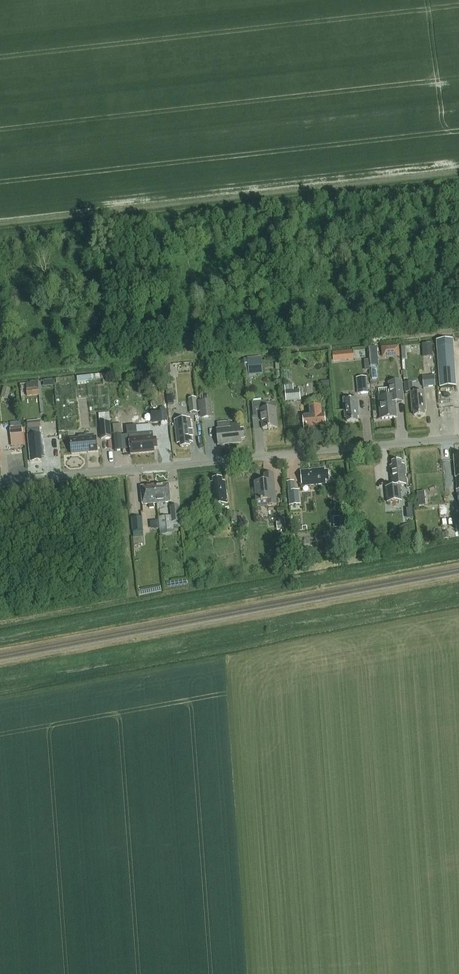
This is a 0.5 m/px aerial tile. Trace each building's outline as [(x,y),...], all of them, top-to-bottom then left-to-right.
[(451,340),(437,341),(437,349),(440,388),(455,387),(452,348),(451,340)] [(422,351),(420,343),(407,345),(408,353),(422,351)] [(433,356),(432,343),(422,344),(423,357),(433,356)] [(399,345),(381,347),(382,358),(400,356),(399,345)] [(377,358),(376,347),(369,348),(370,358),(377,358)] [(342,351),(332,352),(333,362),(342,361),(342,351)] [(263,374),(261,359),(248,360),(249,376),(263,374)] [(170,365),(162,366),(163,374),(171,373),(170,365)] [(422,373),(423,387),(435,386),(434,375),(432,375),(432,373),(422,373)] [(105,374),(77,377),(77,383),(91,381),(91,380),(103,379),(106,379),(105,374)] [(381,418),(397,417),(395,402),(403,401),(401,380),(387,381),(389,397),(379,397),(381,418)] [(30,383),(26,383),(26,390),(39,388),(38,381),(30,381),(30,383)] [(286,401),(300,400),(299,389),(293,390),(292,385),(284,385),(286,401)] [(39,388),(26,390),(27,397),(39,395),(39,388)] [(414,415),(424,415),(424,411),(425,410),(424,392),(411,393),(412,412),(414,411),(414,415)] [(189,399),(191,413),(198,412),(197,402),(196,398),(189,399)] [(347,422),(357,421),(357,417),(358,417),(356,398),(343,399),(345,418),(346,418),(347,422)] [(211,400),(199,401),(200,412),(201,419),(213,417),(211,400)] [(263,430),(278,429),(276,409),(267,410),(266,402),(252,403),(253,417),(262,416),(263,430)] [(326,426),(325,414),(322,414),(321,405),(307,407),(308,416),(302,416),(303,431),(308,431),(308,432),(318,431),(317,427),(326,426)] [(161,413),(152,414),(153,423),(162,422),(161,413)] [(190,442),(193,442),(190,418),(175,420),(177,443),(181,443),(181,447),(190,446),(190,442)] [(41,457),(45,456),(43,434),(41,434),(40,427),(41,427),(41,421),(27,422),(31,461),(42,460),(41,457)] [(110,422),(100,423),(101,440),(112,439),(110,422)] [(121,423),(113,424),(115,446),(123,445),(121,423)] [(239,440),(244,440),(243,430),(240,431),(240,424),(232,425),(232,429),(217,430),(219,444),(239,442),(239,440)] [(136,425),(126,426),(127,435),(129,434),(137,434),(136,426),(136,425)] [(150,425),(136,426),(137,434),(151,432),(150,425)] [(22,427),(10,428),(11,435),(22,434),(22,427)] [(157,439),(154,439),(153,432),(151,432),(137,434),(129,434),(131,454),(155,452),(154,449),(158,449),(157,439)] [(71,455),(97,452),(96,437),(86,438),(86,436),(78,437),(78,439),(70,440),(71,455)] [(392,486),(386,487),(388,500),(388,503),(402,501),(400,486),(406,485),(404,465),(401,465),(401,461),(392,462),(392,466),(390,466),(390,470),(392,486)] [(325,472),(325,470),(325,469),(300,471),(302,487),(326,484),(326,481),(329,481),(329,471),(325,472)] [(212,506),(228,504),(226,482),(223,482),(222,478),(213,479),(213,483),(209,483),(212,506)] [(268,506),(277,505),(275,490),(270,490),(269,481),(254,483),(256,502),(267,501),(268,506)] [(162,503),(170,502),(168,485),(155,486),(156,504),(157,509),(162,508),(162,503)] [(154,504),(156,504),(155,486),(141,487),(142,505),(149,504),(150,508),(154,508),(154,504)] [(298,491),(288,492),(289,506),(300,505),(298,491)] [(425,496),(417,497),(418,506),(426,505),(425,496)] [(170,517),(157,518),(159,531),(180,529),(178,506),(169,507),(170,517)] [(133,538),(143,537),(142,517),(132,518),(133,538)] [(279,523),(277,523),(277,531),(286,530),(285,518),(278,519),(279,523)] [(399,528),(404,539),(413,535),(408,524),(399,528)]
